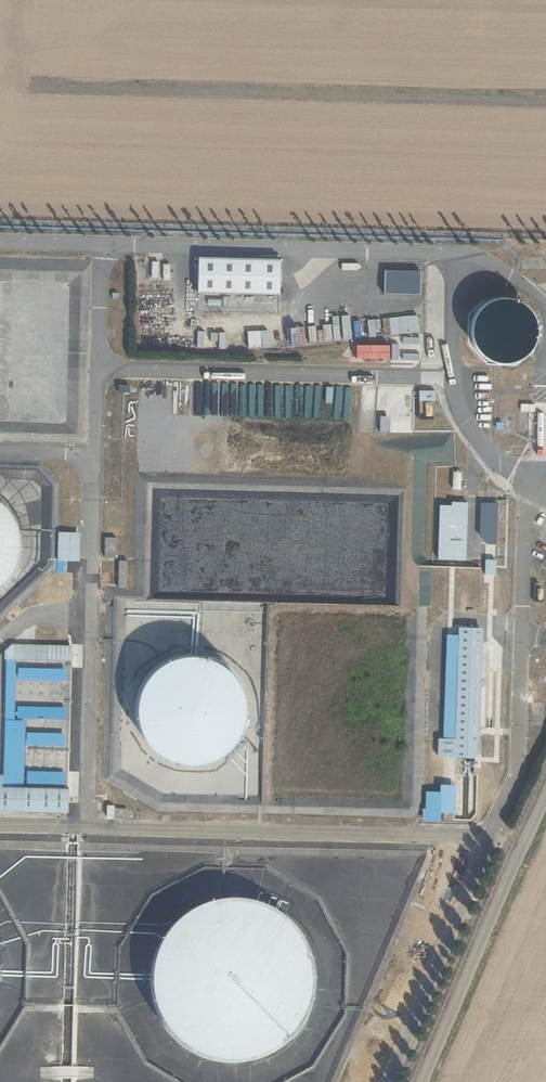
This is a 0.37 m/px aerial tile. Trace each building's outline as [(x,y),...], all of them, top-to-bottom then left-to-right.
[(197,260),(196,293),(278,295),(279,261),(197,260)] [(151,261),(150,278),(158,279),(159,261),(151,261)] [(421,271),(385,270),(384,294),(420,295),(421,271)] [(207,306),(220,307),(221,300),(208,298),(207,306)] [(516,300),(510,299),(502,298),(497,298),(491,300),(485,302),(481,306),(477,310),(473,315),(471,320),(469,326),(469,332),(470,338),(472,343),(475,349),(478,353),(483,357),(488,360),(493,362),(504,364),(510,363),(515,361),(520,358),(525,355),(529,350),(532,345),(534,340),(535,334),(535,328),(534,322),(532,317),(529,311),(525,307),(521,303),(516,300)] [(332,324),(321,325),(324,342),(352,338),(348,314),(331,317),(332,324)] [(418,333),(418,316),(382,317),(383,334),(418,333)] [(307,326),(309,343),(316,342),(315,326),(307,326)] [(289,344),(305,343),(304,327),(288,328),(289,344)] [(247,333),(250,350),(266,348),(264,331),(247,333)] [(405,414),(404,389),(361,390),(362,433),(412,433),(412,414),(405,414)] [(434,417),(434,390),(418,391),(419,417),(434,417)] [(462,472),(452,472),(452,490),(462,490),(462,472)] [(4,588),(9,583),(13,578),(16,572),(19,566),(21,559),(22,552),(23,546),(22,539),(21,532),(19,526),(16,519),(13,514),(9,508),(4,503),(0,500),(0,591),(4,588)] [(448,506),(437,506),(435,561),(463,561),(464,502),(448,502),(448,506)] [(80,532),(58,532),(58,561),(80,561),(80,532)] [(116,558),(117,537),(104,537),(104,558),(116,558)] [(67,574),(67,565),(56,565),(56,574),(67,574)] [(118,588),(126,588),(127,565),(119,565),(118,588)] [(496,575),(496,567),(484,567),(484,575),(496,575)] [(430,604),(492,605),(493,581),(458,580),(458,589),(426,589),(426,603),(430,604)] [(172,620),(172,626),(179,626),(180,632),(187,631),(186,620),(172,620)] [(480,629),(456,629),(456,648),(450,648),(450,661),(457,661),(455,739),(438,739),(438,758),(475,760),(476,740),(478,741),(480,629)] [(207,660),(200,659),(193,658),(187,659),(180,660),(174,662),(168,664),(162,668),(157,672),(152,677),(148,682),(144,688),(141,694),(139,700),(138,707),(138,713),(138,720),(139,727),(141,733),(144,739),(147,745),(151,750),(156,755),(161,759),(167,763),(173,766),(179,768),(186,769),(193,770),(200,769),(207,768),(213,766),(219,763),(225,760),(230,756),(235,751),(239,746),(242,740),(245,734),(247,727),(248,721),(249,714),(248,707),(247,701),(245,694),(242,688),(239,682),(235,677),(230,672),(225,668),(219,665),(213,662),(207,660)] [(68,814),(69,789),(2,787),(2,775),(0,775),(0,812),(68,814)] [(423,791),(422,822),(440,822),(440,813),(454,814),(455,785),(439,784),(439,792),(423,791)] [(113,819),(127,820),(127,808),(113,808),(113,819)] [(262,901),(253,899),(243,897),(237,897),(227,898),(217,900),(208,903),(200,907),(191,912),(184,918),(177,924),(171,932),(166,940),(162,949),(159,958),(157,968),(157,977),(157,987),(159,996),(161,1006),(165,1014),(170,1023),(176,1030),(183,1037),(190,1044),(198,1049),(207,1053),(216,1056),(225,1058),(244,1059),(254,1057),(263,1055),(272,1051),(281,1046),(288,1041),(295,1034),(302,1027),(307,1019),(311,1010),(315,1001),(317,992),(318,982),(318,973),(317,963),(314,954),(311,945),(306,936),(301,928),(294,921),(287,915),(279,909),(271,905),(262,901)]
